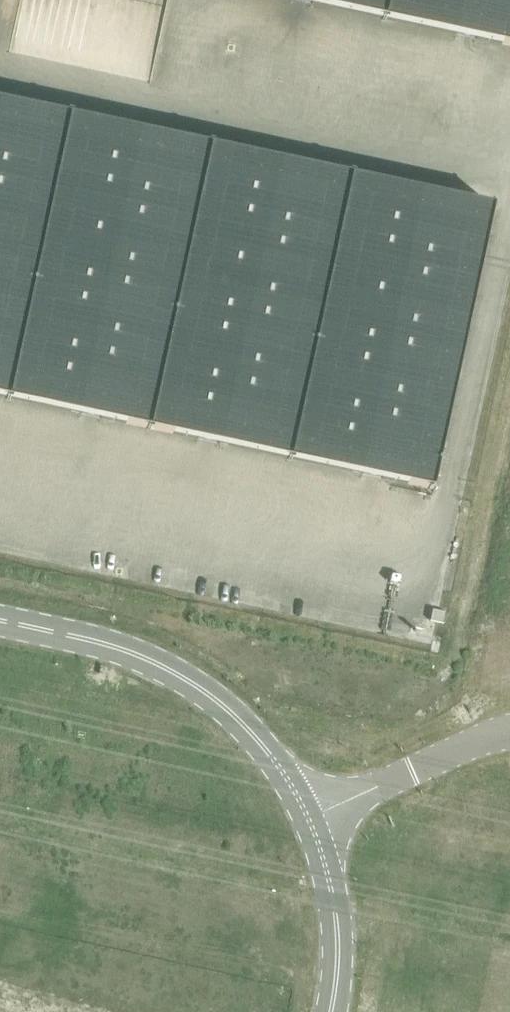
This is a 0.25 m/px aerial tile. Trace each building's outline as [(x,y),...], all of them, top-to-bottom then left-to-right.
[(509,46),(509,0),(294,0),(509,46)] [(0,101),(0,397),(433,489),(493,206),(0,101)]
